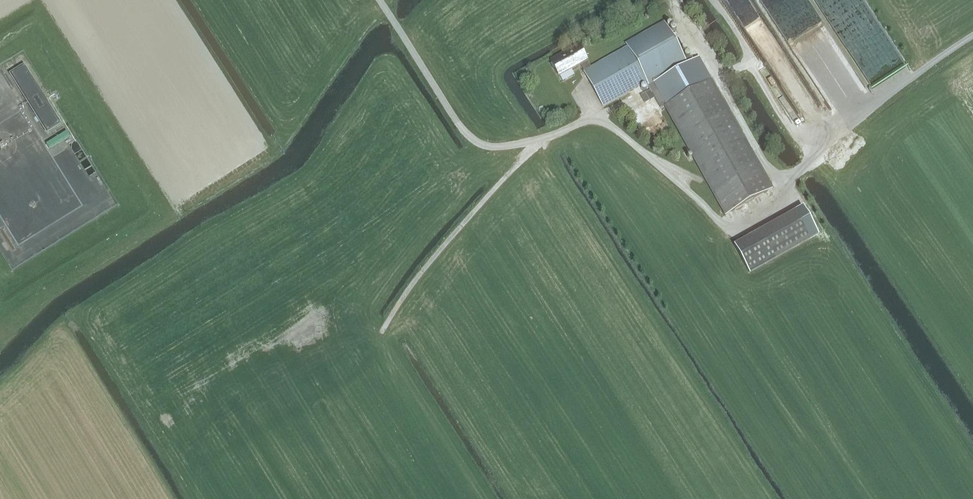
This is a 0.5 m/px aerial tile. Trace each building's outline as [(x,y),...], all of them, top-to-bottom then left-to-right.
[(754,5),(739,13),(749,31),(764,23),(754,5)] [(711,80),(703,85),(690,62),(687,63),(664,22),(626,43),(627,47),(591,67),(587,60),(579,45),(551,61),(559,76),(580,64),(584,71),(603,106),(647,82),(649,85),(648,86),(661,108),(666,105),(705,175),(727,214),(772,189),(750,150),(711,80)] [(893,38),(888,41),(901,64),(905,62),(893,38)] [(839,52),(861,90),(875,82),(862,59),(857,62),(848,47),(839,52)] [(62,124),(24,64),(9,74),(47,134),(62,124)] [(626,109),(631,116),(636,113),(631,106),(626,109)] [(636,114),(631,116),(635,124),(640,122),(636,114)] [(42,143),(47,151),(72,135),(67,128),(42,143)] [(39,144),(32,147),(45,173),(51,170),(39,144)] [(810,238),(795,211),(789,215),(734,246),(749,272),(810,238)]
